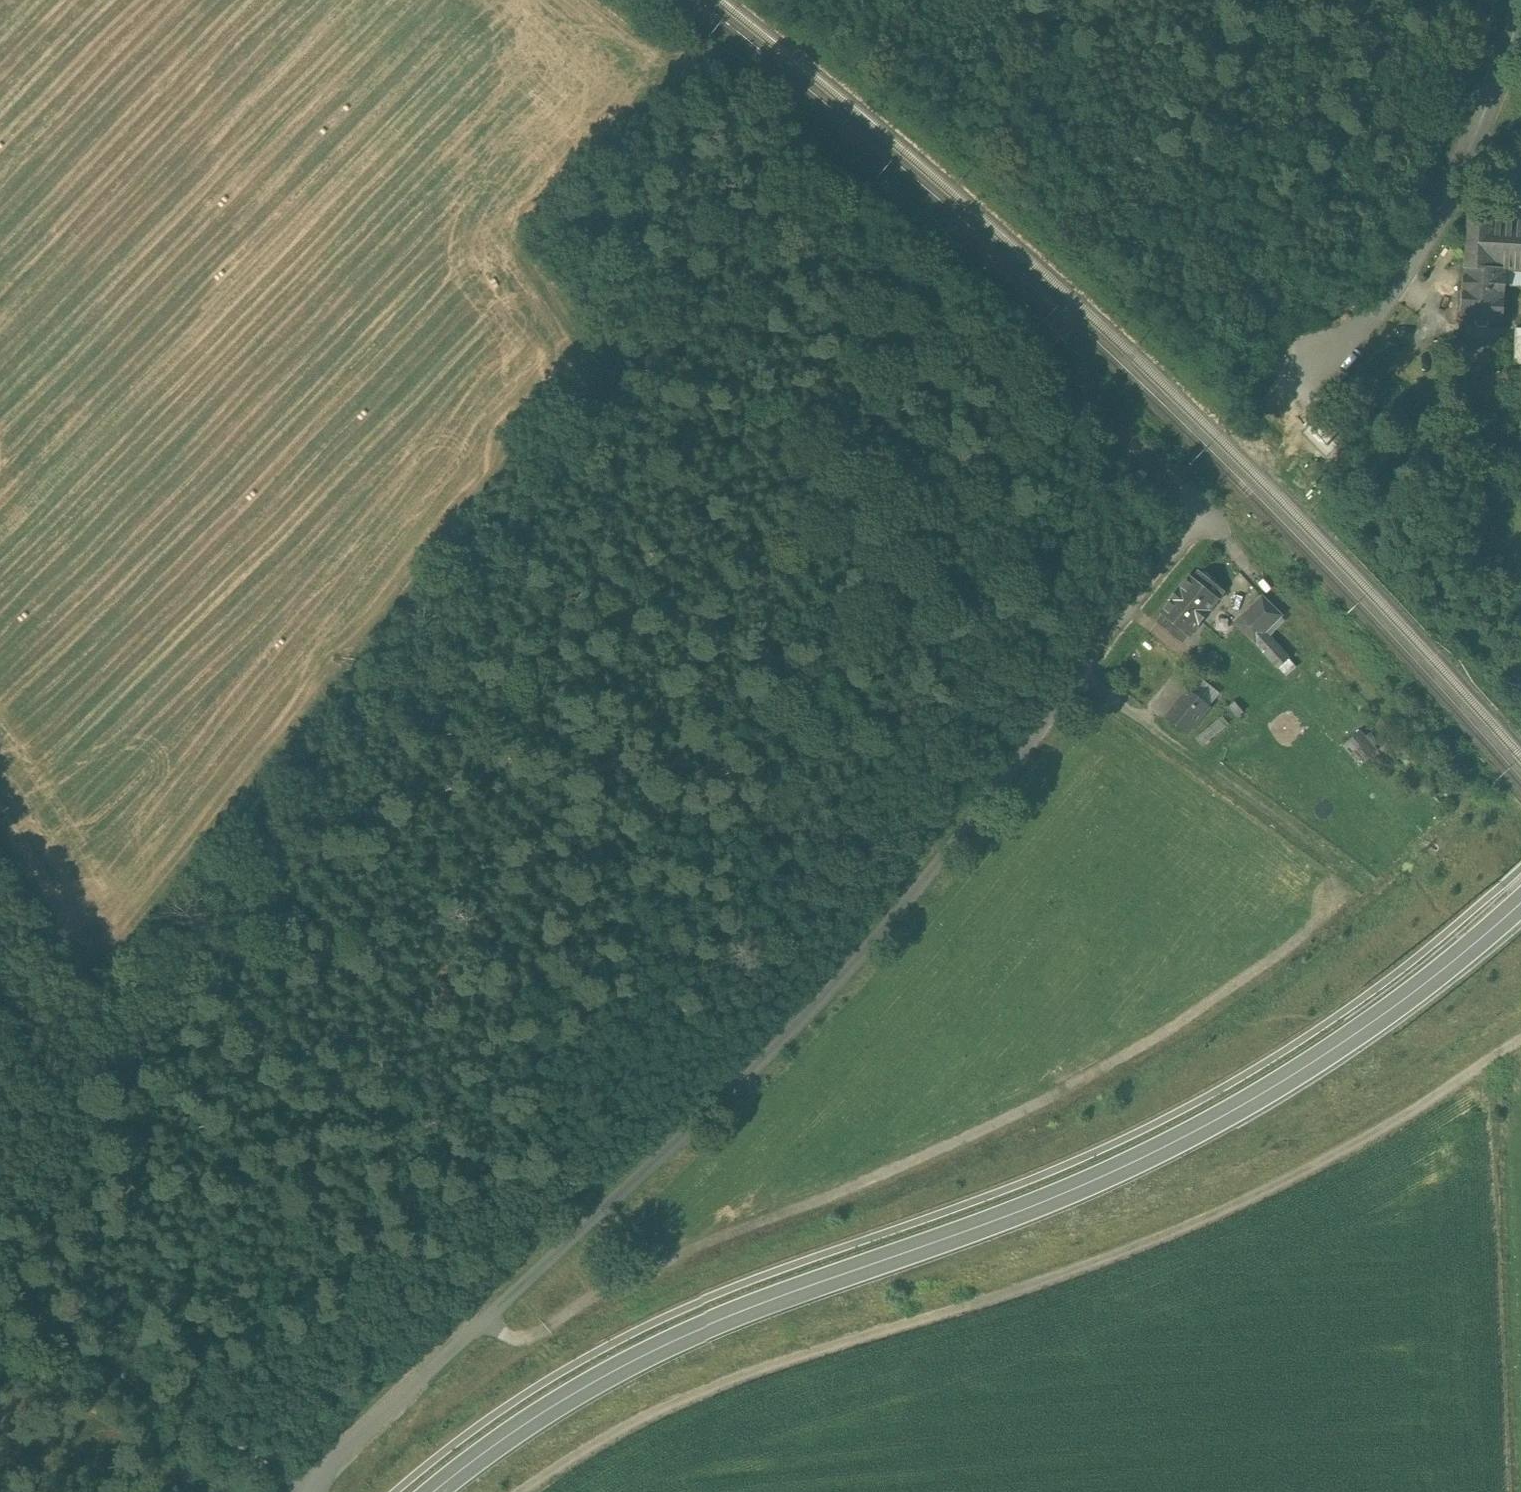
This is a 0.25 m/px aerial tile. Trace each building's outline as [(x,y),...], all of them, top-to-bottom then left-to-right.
[(1490,270),(1493,218),(1468,217),(1465,268),(1490,270)] [(1490,270),(1506,271),(1520,272),(1520,220),(1493,218),(1490,270)] [(1490,270),(1465,268),(1463,317),(1503,319),(1506,271),(1490,270)] [(1180,589),(1175,595),(1204,618),(1209,612),(1208,612),(1219,599),(1216,597),(1221,589),(1200,572),(1194,579),(1191,576),(1180,590),(1180,589)] [(1164,616),(1158,623),(1180,641),(1186,634),(1189,636),(1199,623),(1200,623),(1204,618),(1175,595),(1171,601),(1160,614),(1164,616)] [(1262,597),(1236,623),(1253,642),(1281,615),(1262,597)] [(1253,642),(1244,649),(1256,662),(1266,654),(1277,668),(1288,659),(1265,632),(1253,642)] [(1288,659),(1277,668),(1288,680),(1299,671),(1288,659)] [(1209,706),(1189,690),(1166,718),(1186,734),(1209,706)] [(1224,712),(1231,721),(1244,711),(1237,702),(1224,712)] [(1206,744),(1230,722),(1223,714),(1198,735),(1206,744)] [(1359,726),(1342,746),(1357,762),(1366,754),(1374,761),(1383,751),(1359,726)]
